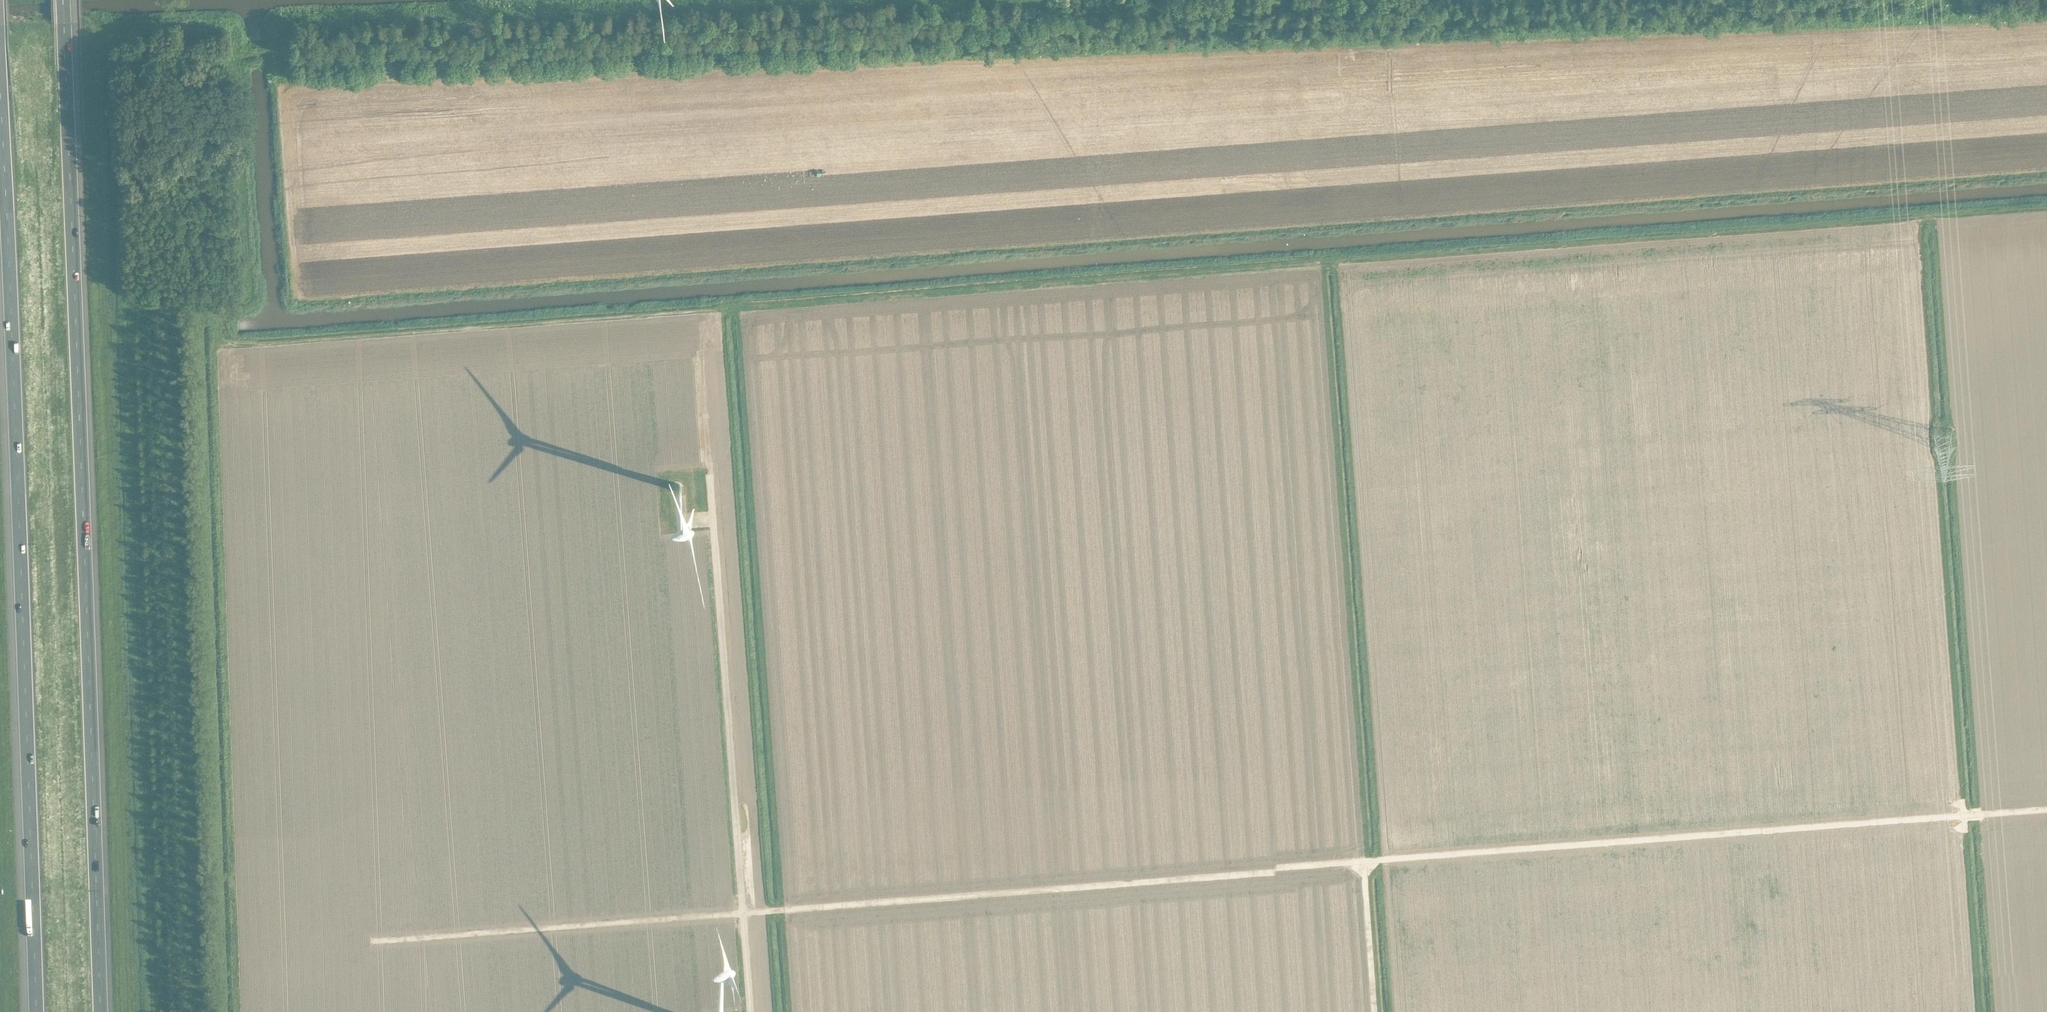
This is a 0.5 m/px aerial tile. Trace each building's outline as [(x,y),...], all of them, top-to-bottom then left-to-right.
[(682,492),(682,491),(682,490),(681,489),(681,488),(680,488),(679,487),(677,487),(676,487),(676,488),(675,488),(674,489),(674,490),(673,491),(674,492),(674,493),(675,494),(676,495),(677,495),(679,495),(680,495),(681,494),(681,493),(682,492)]
